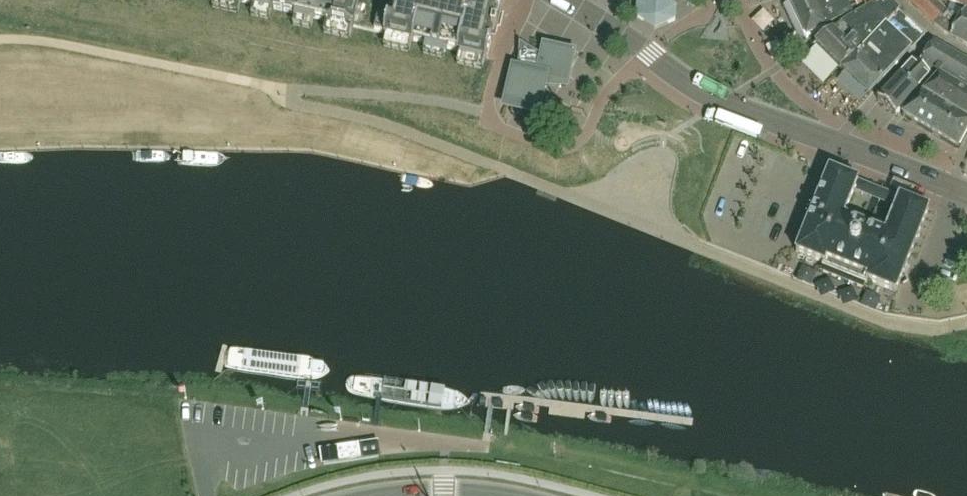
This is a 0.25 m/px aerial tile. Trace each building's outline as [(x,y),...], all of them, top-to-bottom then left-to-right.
[(487,58),(492,38),(491,38),(493,31),(496,32),(496,31),(498,27),(501,27),(504,12),(503,12),(503,13),(498,11),(501,0),(229,0),(272,10),(295,15),(314,19),(326,22),(424,44),(446,49),(457,52),(486,58),(487,58)] [(662,29),(682,7),(674,0),(642,0),(636,6),(662,29)] [(806,39),(851,15),(844,0),(789,0),(806,39)] [(866,48),(899,13),(888,0),(885,0),(849,21),(815,46),(840,70),(866,48)] [(858,12),(880,0),(852,0),(858,12)] [(951,37),(966,46),(966,12),(966,11),(960,22),(949,12),(948,13),(934,0),(911,0),(910,1),(936,26),(951,37)] [(966,10),(966,0),(958,0),(957,4),(966,10)] [(915,27),(899,13),(866,48),(873,42),(844,73),(869,96),(914,47),(925,35),(916,27),(915,27)] [(520,42),(518,69),(514,68),(506,103),(539,110),(545,82),(566,87),(574,54),(543,48),(541,56),(520,42)] [(939,75),(952,82),(965,60),(933,42),(929,49),(921,64),(939,75)] [(952,82),(966,91),(966,61),(965,60),(952,82)] [(914,62),(878,100),(896,116),(931,75),(914,62)] [(922,94),(966,120),(966,91),(952,82),(939,75),(922,94)] [(966,133),(966,120),(922,94),(903,117),(958,150),(966,133)] [(823,264),(822,266),(867,284),(868,282),(896,293),(930,209),(900,198),(886,234),(844,217),(858,182),(829,170),(796,253),(823,264)]
